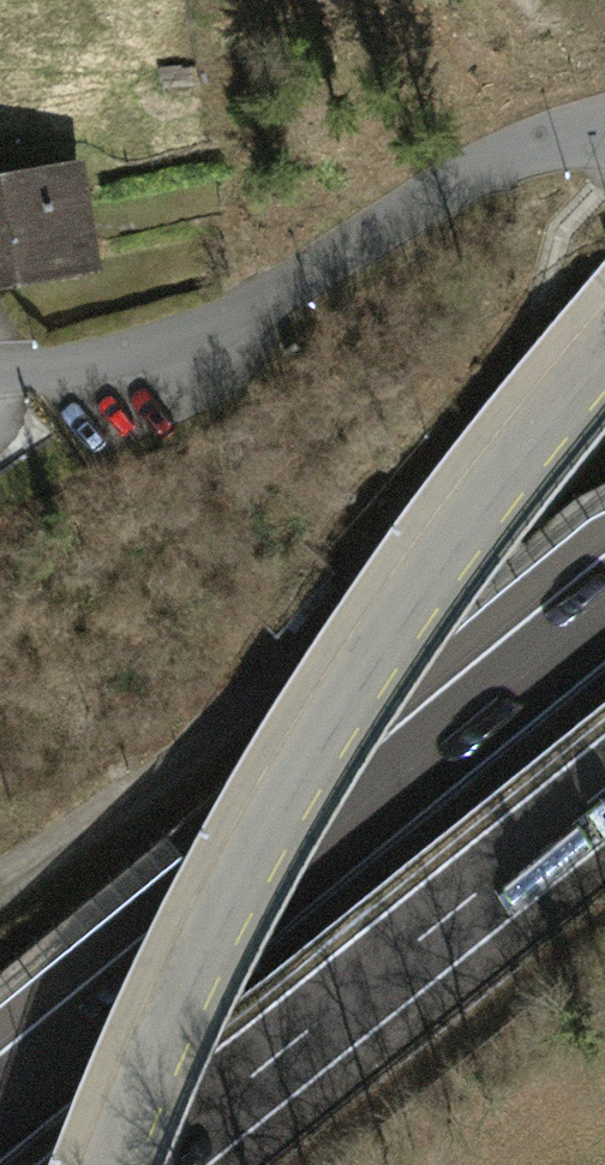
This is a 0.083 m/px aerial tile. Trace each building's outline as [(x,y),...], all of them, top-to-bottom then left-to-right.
[(0,188),(0,298),(98,287),(85,178),(0,188)]
